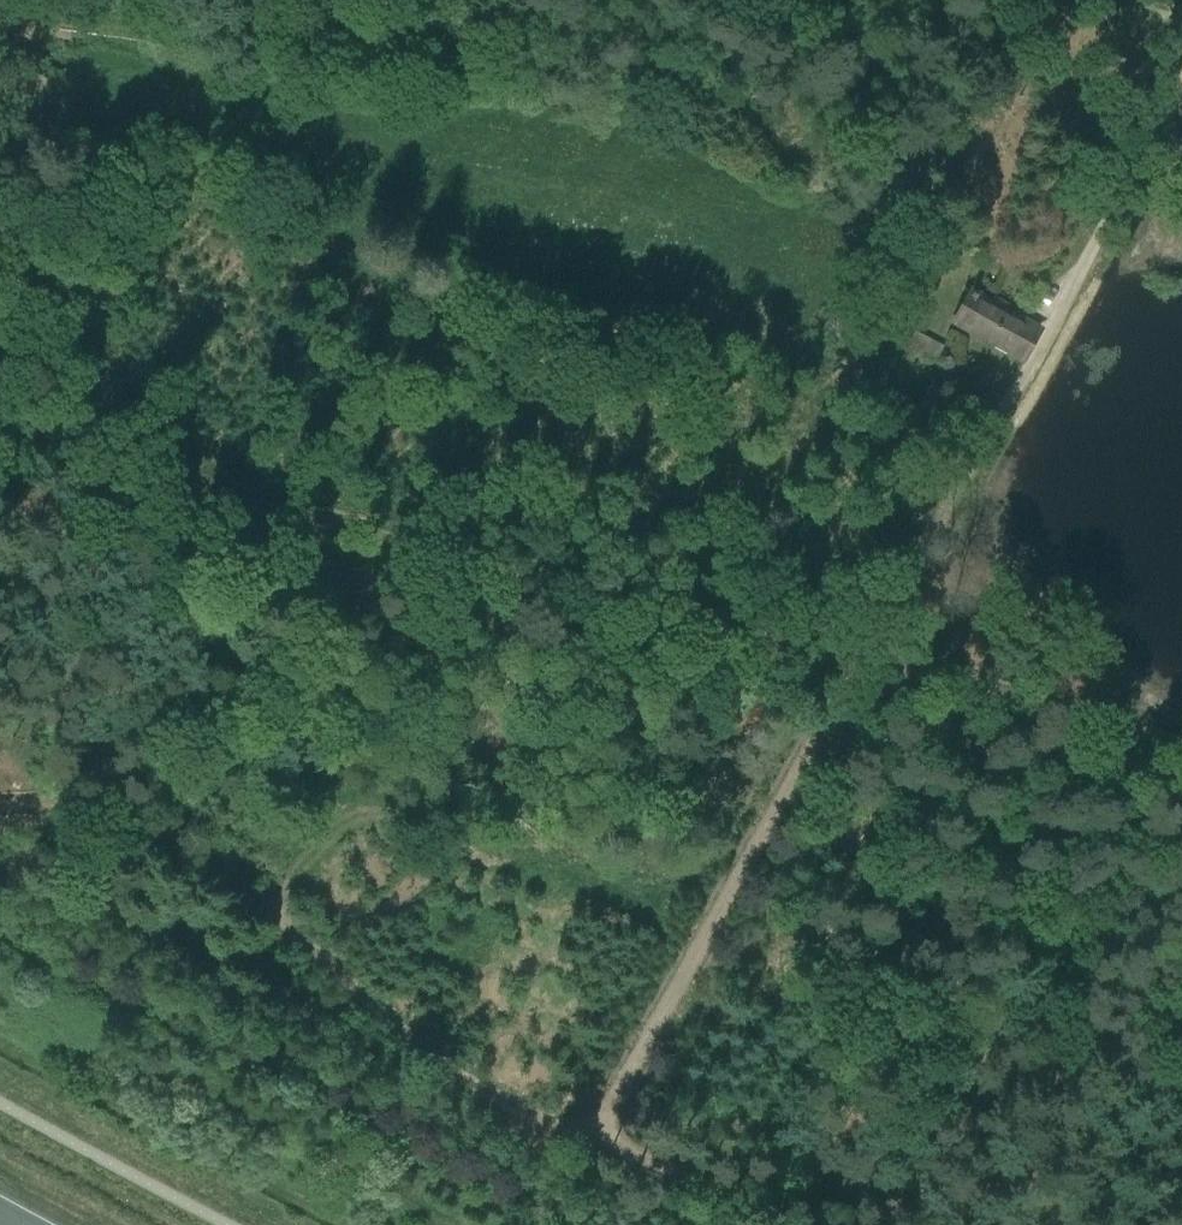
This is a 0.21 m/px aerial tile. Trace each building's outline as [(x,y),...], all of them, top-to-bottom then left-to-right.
[(955,323),(1021,360),(1038,329),(972,292),(955,323)]
